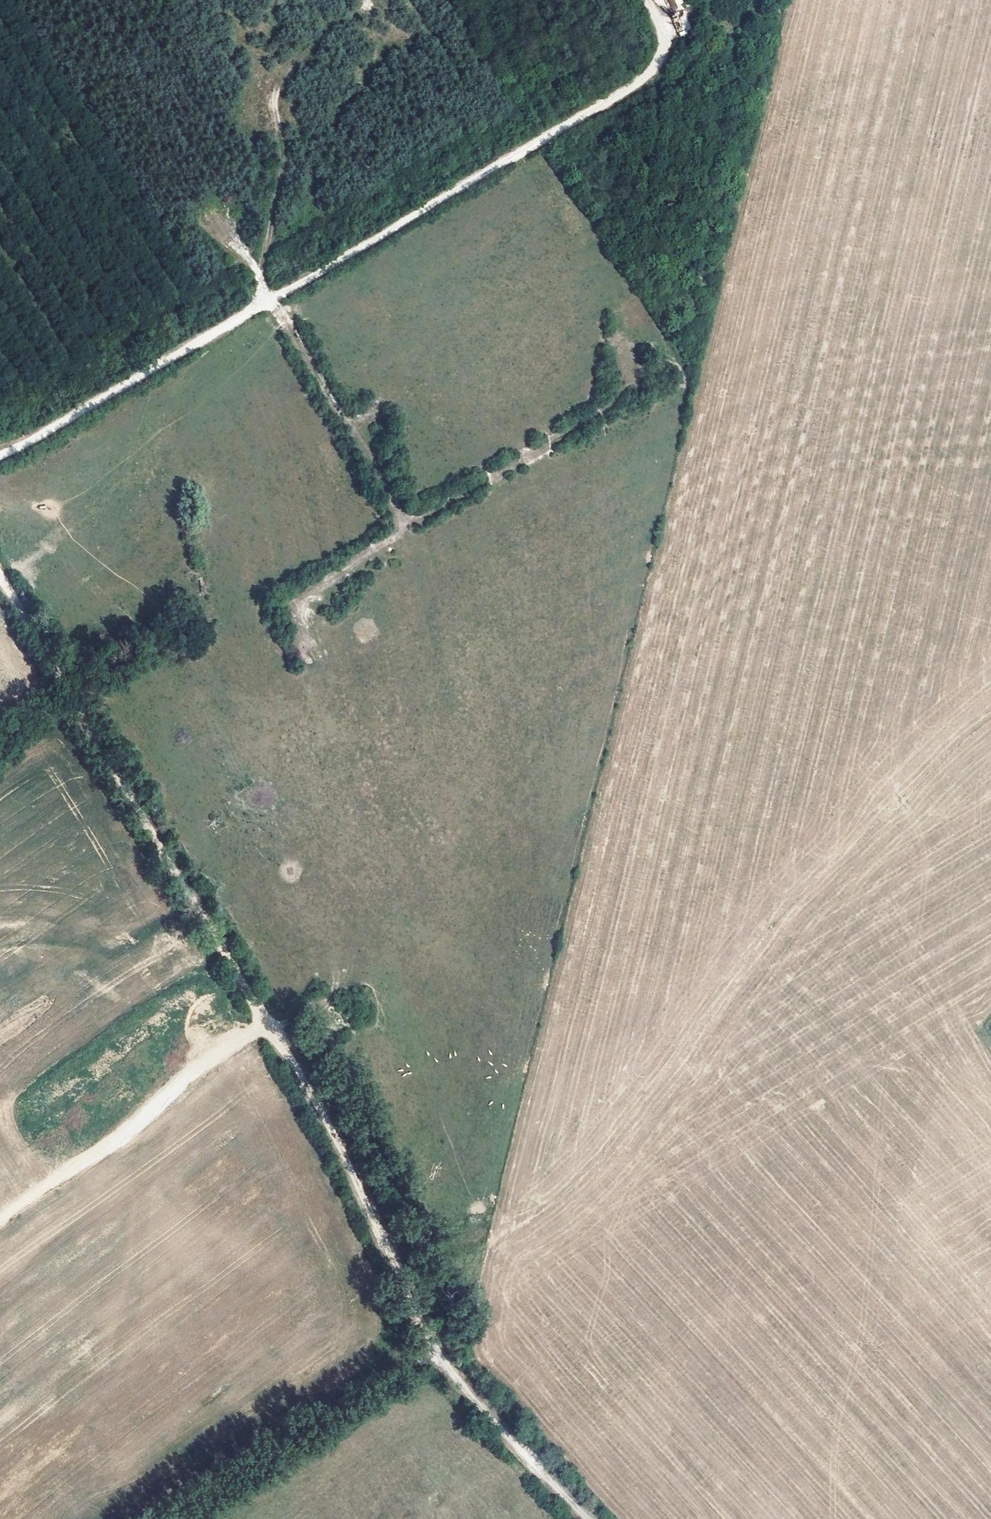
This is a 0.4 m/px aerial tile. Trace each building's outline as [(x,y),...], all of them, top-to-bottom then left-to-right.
[(672,10),(684,5),(681,0),(667,0),(672,10)] [(680,19),(673,21),(680,36),(686,33),(680,19)]
